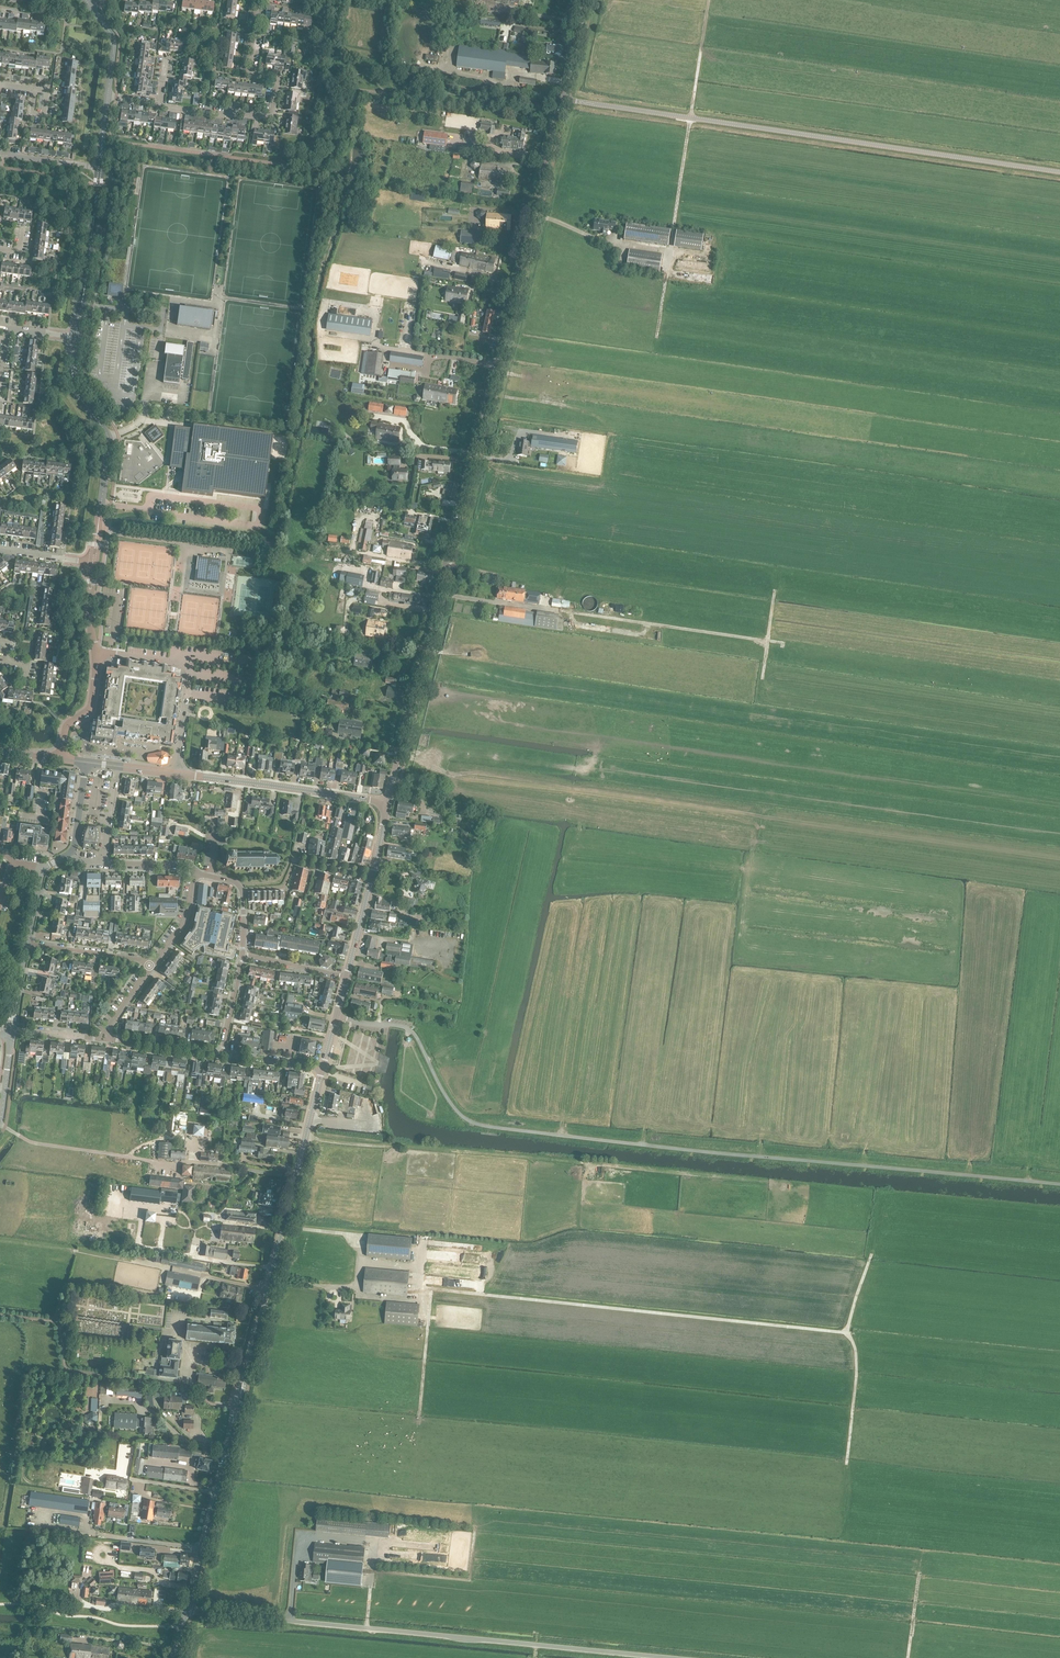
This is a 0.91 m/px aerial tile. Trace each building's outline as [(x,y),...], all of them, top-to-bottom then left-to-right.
[(131,13),(138,14),(139,2),(139,5),(132,4),(131,13)] [(146,3),(139,2),(138,14),(138,11),(145,12),(146,3)] [(124,12),(131,13),(132,4),(125,3),(124,12)] [(153,4),(146,3),(145,12),(152,13),(152,10),(153,4)] [(174,4),(167,3),(165,12),(172,13),(173,9),(174,9),(175,5),(174,5),(174,4)] [(236,11),(237,4),(228,3),(227,10),(236,11)] [(270,24),(277,24),(277,22),(278,13),(274,13),(274,11),(275,6),(267,5),(266,12),(271,12),(270,24)] [(285,14),(285,12),(286,8),(283,8),(282,12),(282,14),(278,13),(277,22),(284,23),(285,14)] [(235,18),(236,11),(227,10),(226,17),(235,18)] [(304,29),(304,26),(305,17),(302,17),(303,14),(302,14),(302,10),(299,10),(299,14),(298,16),(297,25),(297,28),(304,29)] [(284,23),(291,24),(292,15),(285,14),(284,23)] [(312,18),(305,17),(304,26),(311,27),(312,18)] [(501,20),(481,18),(480,23),(500,26),(501,20)] [(11,22),(4,21),(3,30),(9,31),(11,22)] [(30,34),(30,31),(31,22),(25,21),(23,30),(23,33),(30,34)] [(18,23),(17,22),(11,22),(9,31),(17,32),(17,29),(18,23)] [(45,23),(38,23),(37,32),(44,33),(45,23)] [(227,34),(226,41),(235,42),(236,35),(227,34)] [(179,42),(175,41),(173,51),(181,52),(182,47),(186,48),(187,39),(179,38),(179,42)] [(169,50),(173,51),(175,41),(167,40),(166,46),(159,45),(158,51),(169,52),(169,50)] [(141,45),(140,52),(149,53),(149,49),(152,49),(152,50),(156,50),(157,44),(150,43),(150,42),(142,41),(142,45),(141,45)] [(562,46),(547,45),(546,53),(561,55),(562,46)] [(267,65),(275,66),(276,55),(269,54),(269,50),(263,49),(262,56),(264,56),(264,59),(268,60),(267,65)] [(459,49),(457,67),(493,71),(492,78),(505,80),(506,73),(505,73),(506,66),(507,55),(459,49)] [(148,57),(149,53),(140,52),(139,59),(154,61),(155,58),(151,57),(150,58),(148,57)] [(284,56),(276,55),(275,66),(282,67),(283,63),(287,64),(288,53),(284,52),(284,56)] [(8,65),(15,66),(16,57),(10,56),(8,65)] [(30,58),(23,57),(22,67),(29,67),(30,58)] [(36,59),(30,58),(29,67),(35,68),(37,57),(36,59)] [(44,58),(37,57),(35,68),(36,68),(38,69),(37,69),(42,70),(44,58)] [(184,60),(183,68),(192,69),(193,65),(198,66),(198,62),(203,63),(204,59),(188,57),(188,60),(184,60)] [(531,66),(530,72),(554,75),(555,63),(531,61),(532,57),(527,57),(526,65),(531,66)] [(51,59),(44,58),(42,70),(43,67),(50,68),(51,59)] [(68,61),(67,68),(76,69),(77,62),(68,61)] [(231,70),(232,62),(223,61),(222,68),(231,70)] [(138,65),(137,72),(146,74),(147,67),(138,65)] [(179,79),(181,79),(187,80),(187,79),(191,79),(192,69),(183,68),(182,72),(180,72),(179,79)] [(291,79),(303,80),(303,81),(305,81),(306,72),(292,70),(292,71),(291,79)] [(215,87),(221,88),(223,79),(216,78),(215,80),(212,79),(211,88),(215,88),(215,87)] [(148,80),(145,80),(136,79),(139,80),(138,86),(152,88),(152,85),(151,85),(151,81),(148,81),(148,80)] [(174,82),(173,90),(182,91),(183,87),(186,87),(187,80),(181,79),(180,83),(174,82)] [(292,87),(292,90),(304,92),(305,88),(302,88),(303,80),(291,79),(290,86),(292,87)] [(230,80),(229,80),(228,92),(235,92),(236,83),(229,83),(230,80)] [(64,89),(67,89),(74,90),(74,89),(75,83),(65,82),(64,89)] [(249,85),(248,93),(248,94),(255,95),(255,93),(256,86),(249,85)] [(137,93),(140,94),(140,95),(149,96),(150,91),(151,91),(152,88),(138,86),(137,93)] [(256,86),(255,93),(255,95),(258,96),(258,97),(265,98),(266,89),(263,89),(263,87),(256,86)] [(181,102),(182,91),(173,90),(172,94),(170,94),(169,101),(181,102)] [(304,92),(292,90),(291,90),(290,94),(286,94),(285,101),(298,103),(299,103),(300,96),(307,97),(307,93),(304,92)] [(15,99),(15,106),(24,107),(25,100),(24,100),(24,96),(13,95),(12,98),(15,99)] [(297,110),(298,103),(285,101),(284,109),(288,109),(288,113),(292,114),(298,115),(299,111),(297,110)] [(120,122),(127,123),(129,112),(122,111),(120,120),(120,122)] [(14,112),(13,119),(19,120),(22,120),(23,113),(14,112)] [(135,112),(129,112),(127,123),(127,121),(134,122),(135,112)] [(142,113),(135,112),(134,122),(134,125),(140,125),(141,122),(142,113)] [(141,122),(148,123),(149,114),(142,113),(141,122)] [(156,115),(149,114),(148,123),(154,124),(155,118),(156,118),(156,115)] [(301,115),(298,115),(292,114),(291,118),(286,117),(285,124),(297,126),(298,119),(301,119),(301,115)] [(183,131),(190,132),(191,123),(187,122),(187,120),(188,120),(189,116),(185,115),(185,121),(181,120),(180,130),(183,131)] [(72,124),(73,117),(63,116),(63,123),(72,124)] [(190,132),(197,133),(199,117),(196,117),(195,123),(191,123),(190,132)] [(19,120),(13,119),(10,118),(9,125),(18,127),(19,120)] [(155,118),(154,124),(154,127),(161,128),(162,119),(156,118),(155,118)] [(208,125),(205,125),(204,134),(210,135),(212,119),(209,119),(209,123),(208,123),(208,125)] [(236,126),(232,126),(230,138),(237,139),(240,120),(237,119),(236,123),(237,123),(236,126)] [(176,121),(169,120),(167,129),(174,130),(175,128),(178,129),(178,122),(176,122),(176,121)] [(240,120),(237,139),(245,140),(246,140),(246,139),(247,138),(247,137),(246,137),(246,136),(245,136),(246,128),(241,127),(242,124),(243,120),(240,120)] [(218,126),(217,136),(217,138),(223,139),(226,121),(223,121),(222,124),(222,127),(218,126)] [(230,141),(230,138),(232,126),(231,128),(228,128),(229,121),(226,121),(223,139),(223,140),(230,141)] [(495,126),(480,123),(479,129),(488,131),(487,134),(494,135),(495,126)] [(296,134),(297,126),(285,124),(284,132),(296,134)] [(31,129),(30,138),(37,139),(38,130),(31,129)] [(264,142),(266,130),(258,129),(258,134),(254,133),(252,145),(256,146),(257,141),(264,142)] [(271,145),(275,146),(277,137),(277,136),(273,136),(274,131),(266,130),(264,142),(272,143),(271,145)] [(16,140),(17,133),(8,132),(7,139),(6,139),(6,143),(15,144),(15,140),(16,140)] [(445,152),(447,135),(425,132),(423,143),(430,144),(430,150),(445,152)] [(518,137),(512,137),(510,149),(523,151),(526,133),(519,132),(518,137)] [(72,135),(65,134),(63,143),(71,144),(72,135)] [(503,148),(510,149),(512,137),(504,136),(504,139),(503,139),(501,139),(501,144),(502,145),(503,145),(503,148)] [(479,178),(507,182),(509,168),(481,164),(479,178)] [(462,185),(460,194),(473,196),(475,187),(462,185)] [(11,219),(12,209),(5,208),(4,218),(6,218),(6,219),(10,220),(11,220),(11,219)] [(17,220),(18,220),(19,210),(12,209),(11,219),(13,219),(13,220),(17,221),(17,220)] [(29,211),(26,211),(24,221),(27,221),(27,222),(30,222),(30,223),(31,223),(31,222),(33,209),(30,209),(29,211)] [(26,211),(19,210),(18,220),(20,220),(20,221),(24,222),(24,221),(26,211)] [(486,228),(511,230),(512,215),(487,213),(486,228)] [(601,231),(600,234),(606,235),(606,232),(607,232),(607,228),(615,230),(616,223),(596,220),(594,230),(601,231)] [(627,223),(625,239),(668,246),(671,229),(627,223)] [(461,231),(460,243),(483,244),(484,232),(461,231)] [(677,231),(674,247),(701,251),(703,235),(677,231)] [(456,250),(436,245),(433,257),(454,261),(456,250)] [(107,296),(122,298),(124,286),(123,286),(125,272),(128,249),(126,260),(113,258),(109,284),(107,296)] [(627,267),(660,272),(662,255),(630,250),(627,267)] [(462,252),(460,265),(474,268),(476,255),(462,252)] [(474,268),(493,272),(496,258),(492,257),(492,258),(476,255),(474,268)] [(457,273),(455,279),(466,281),(467,275),(457,273)] [(471,283),(480,285),(481,278),(472,276),(471,283)] [(445,300),(467,304),(470,289),(448,286),(445,300)] [(214,328),(216,310),(185,305),(184,309),(180,308),(179,316),(177,316),(176,323),(178,323),(178,324),(177,324),(177,325),(179,325),(182,325),(181,326),(195,327),(197,327),(197,328),(211,330),(211,329),(210,329),(210,327),(214,328)] [(488,310),(486,317),(494,319),(495,312),(488,310)] [(373,320),(329,314),(327,331),(370,337),(373,320)] [(452,317),(451,322),(457,323),(456,324),(464,325),(464,323),(465,318),(464,317),(458,316),(457,318),(452,317)] [(492,326),(494,319),(486,317),(485,325),(492,326)] [(490,334),(492,326),(485,325),(483,332),(490,334)] [(166,362),(163,383),(179,385),(180,378),(182,378),(182,379),(188,380),(189,380),(194,343),(187,342),(187,347),(186,348),(185,348),(184,348),(185,347),(169,345),(166,344),(165,347),(165,353),(164,355),(168,355),(167,357),(166,362)] [(199,350),(208,351),(209,344),(200,343),(199,350)] [(384,354),(368,352),(365,374),(381,376),(384,354)] [(392,352),(390,362),(423,367),(424,357),(392,352)] [(389,369),(388,380),(415,384),(416,373),(389,369)] [(364,395),(365,385),(353,383),(351,393),(364,395)] [(423,399),(441,401),(443,387),(425,385),(423,399)] [(458,389),(443,387),(441,401),(456,404),(458,389)] [(370,403),(369,411),(383,413),(384,405),(370,403)] [(395,407),(394,415),(405,416),(406,409),(406,408),(395,407)] [(401,427),(372,423),(371,427),(377,428),(376,438),(399,442),(401,427)] [(175,427),(171,461),(185,463),(184,470),(182,492),(213,496),(213,492),(265,499),(273,435),(194,425),(193,429),(175,427)] [(163,435),(155,426),(146,433),(153,443),(163,435)] [(563,439),(533,435),(532,443),(528,442),(520,441),(518,455),(526,456),(527,447),(531,447),(561,451),(565,452),(565,451),(576,453),(577,441),(567,440),(567,439),(563,439)] [(392,469),(392,480),(407,480),(408,470),(400,469),(400,465),(401,457),(389,457),(388,465),(394,465),(394,469),(392,469)] [(10,459),(5,463),(11,471),(16,467),(10,459)] [(421,470),(429,471),(429,470),(432,470),(432,471),(438,472),(444,472),(450,473),(451,463),(433,461),(433,463),(430,462),(429,462),(423,461),(422,461),(421,470)] [(29,475),(33,476),(35,463),(29,462),(28,475),(26,475),(26,478),(28,478),(29,475)] [(6,475),(11,471),(5,463),(0,467),(6,475)] [(50,476),(50,480),(52,480),(53,477),(53,476),(57,476),(59,464),(53,463),(51,476),(50,475),(50,476)] [(41,464),(40,476),(38,476),(38,480),(40,480),(41,477),(45,478),(46,475),(45,475),(47,464),(41,464)] [(62,478),(61,482),(64,482),(64,478),(63,478),(64,475),(70,475),(71,465),(65,464),(64,466),(63,475),(63,478),(62,478)] [(0,467),(0,476),(4,481),(7,478),(8,477),(6,475),(0,467)] [(445,496),(455,499),(459,484),(449,481),(445,496)] [(406,515),(405,522),(416,524),(416,522),(424,524),(424,525),(433,526),(434,518),(423,516),(422,517),(418,516),(417,517),(406,515)] [(416,522),(416,524),(405,522),(404,526),(415,528),(414,534),(419,535),(419,533),(421,533),(425,534),(425,535),(430,536),(433,526),(424,525),(424,524),(416,522)] [(373,531),(365,529),(360,549),(366,551),(368,541),(370,542),(373,531)] [(384,540),(383,547),(389,548),(388,555),(411,559),(413,545),(405,543),(384,540)] [(8,562),(8,556),(5,555),(1,559),(0,559),(0,568),(2,570),(3,572),(8,568),(6,567),(9,564),(8,562)] [(364,556),(363,563),(371,565),(372,562),(373,558),(364,556)] [(198,557),(196,570),(220,573),(221,560),(198,557)] [(407,568),(397,567),(396,576),(406,577),(407,568)] [(422,583),(428,584),(428,582),(432,583),(434,574),(419,571),(417,580),(422,581),(422,583)] [(346,584),(359,587),(363,588),(365,576),(361,575),(348,573),(346,584)] [(381,586),(393,588),(394,581),(382,579),(381,586)] [(365,599),(366,599),(375,601),(378,602),(380,592),(367,589),(365,599)] [(498,592),(498,598),(510,600),(539,604),(541,593),(524,591),(512,589),(511,594),(498,592)] [(395,594),(394,599),(408,601),(407,601),(412,602),(412,600),(416,601),(416,603),(416,604),(427,606),(428,597),(417,595),(417,596),(413,595),(402,594),(395,593),(395,594)] [(553,599),(551,606),(561,608),(562,600),(558,600),(553,599)] [(352,613),(361,614),(362,607),(354,605),(352,613)] [(374,618),(375,613),(379,613),(379,609),(375,608),(370,607),(368,617),(374,618)] [(526,610),(505,607),(503,616),(499,615),(498,621),(557,630),(557,629),(559,617),(526,612),(526,610)] [(366,635),(384,638),(386,623),(369,620),(366,635)] [(37,642),(47,643),(48,633),(39,632),(39,636),(38,636),(37,642)] [(371,668),(373,655),(355,653),(353,665),(371,668)] [(120,667),(116,667),(116,670),(107,668),(106,676),(108,676),(107,680),(105,692),(104,701),(102,713),(102,718),(98,717),(98,723),(94,722),(93,723),(91,723),(90,733),(92,734),(92,735),(91,735),(90,743),(101,744),(107,745),(109,745),(115,746),(117,737),(125,738),(125,739),(138,740),(147,741),(146,742),(153,743),(153,742),(159,743),(163,743),(163,744),(173,745),(174,735),(176,726),(175,726),(176,721),(175,721),(176,717),(178,708),(177,708),(178,700),(179,700),(180,692),(180,688),(181,688),(182,679),(174,678),(175,675),(171,674),(172,668),(167,667),(161,666),(157,666),(157,665),(151,665),(147,664),(140,663),(137,663),(136,662),(136,663),(132,662),(125,661),(121,661),(120,667)] [(56,675),(53,674),(53,671),(43,670),(42,675),(53,677),(52,677),(56,678),(56,675)] [(386,696),(402,700),(404,690),(389,686),(386,696)] [(327,706),(347,710),(348,703),(328,700),(327,706)] [(340,719),(337,732),(355,735),(355,737),(360,738),(363,722),(340,719)] [(209,749),(224,751),(225,744),(226,739),(206,737),(205,751),(204,751),(203,752),(200,752),(199,763),(205,763),(207,763),(209,749)] [(168,758),(167,753),(162,752),(149,755),(149,762),(162,764),(167,764),(168,758)] [(279,773),(286,774),(288,760),(281,759),(282,753),(279,752),(278,759),(277,762),(281,762),(279,773)] [(375,753),(374,763),(384,765),(386,754),(375,753)] [(260,770),(265,770),(266,761),(266,757),(266,756),(258,755),(257,769),(258,770),(260,770)] [(295,761),(288,760),(286,774),(287,775),(289,775),(290,774),(293,775),(295,764),(298,765),(299,755),(296,755),(295,761)] [(305,778),(306,777),(308,766),(304,766),(305,762),(304,761),(302,760),(303,756),(299,755),(298,765),(301,765),(299,776),(302,776),(303,777),(305,778)] [(227,766),(235,767),(236,757),(228,756),(227,766)] [(243,768),(245,758),(236,757),(235,767),(243,768)] [(266,761),(265,770),(271,771),(273,758),(266,757),(266,761)] [(308,766),(306,777),(307,777),(307,778),(310,778),(310,777),(313,778),(315,767),(318,768),(319,765),(320,758),(316,758),(315,763),(313,763),(312,764),(308,763),(308,766)] [(0,772),(0,774),(8,776),(9,766),(1,765),(0,772)] [(320,779),(327,780),(329,768),(322,767),(320,779)] [(336,770),(329,768),(327,780),(328,781),(330,782),(331,781),(334,781),(336,770)] [(19,781),(23,781),(24,771),(17,770),(15,780),(19,781)] [(27,771),(24,771),(23,781),(27,782),(27,784),(29,785),(31,772),(30,771),(28,770),(27,771)] [(342,771),(340,782),(347,784),(349,772),(342,771)] [(42,772),(40,788),(51,789),(56,790),(55,793),(55,795),(55,797),(54,798),(55,798),(54,806),(54,807),(53,810),(53,813),(56,814),(59,814),(58,817),(58,820),(58,821),(57,824),(57,827),(57,830),(56,830),(56,833),(56,834),(55,840),(55,842),(65,843),(65,841),(66,841),(67,835),(67,832),(67,829),(67,828),(68,825),(68,822),(69,822),(68,822),(69,819),(69,816),(69,815),(69,812),(70,812),(70,809),(71,806),(70,806),(71,803),(71,801),(74,784),(74,781),(76,781),(76,778),(75,778),(75,776),(75,775),(76,773),(75,773),(64,772),(63,774),(63,775),(63,776),(61,775),(42,772)] [(356,773),(349,772),(347,784),(354,785),(356,773)] [(126,781),(125,788),(134,789),(137,790),(139,783),(136,783),(136,782),(126,781)] [(154,794),(155,783),(148,782),(147,794),(150,794),(150,793),(154,794)] [(155,783),(154,794),(158,794),(158,795),(161,796),(162,784),(155,783)] [(179,786),(171,785),(170,795),(173,795),(173,799),(182,800),(183,795),(178,794),(179,786)] [(227,794),(225,809),(236,810),(238,795),(227,794)] [(249,807),(259,809),(260,798),(252,797),(251,803),(246,803),(244,813),(248,813),(249,807)] [(269,799),(260,798),(259,809),(269,810),(268,816),(272,816),(273,807),(268,806),(269,799)] [(293,803),(283,801),(282,814),(293,816),(292,820),(297,821),(298,812),(292,811),(292,810),(293,803)] [(399,801),(396,817),(405,818),(405,816),(408,817),(409,812),(413,813),(414,804),(399,801)] [(327,808),(319,806),(318,816),(326,817),(326,822),(330,823),(331,818),(332,812),(326,811),(327,808)] [(220,816),(220,819),(217,818),(217,825),(223,825),(224,819),(222,819),(223,816),(225,817),(225,815),(227,815),(227,812),(225,812),(226,810),(215,809),(215,816),(220,816)] [(336,809),(330,838),(341,841),(342,839),(344,830),(336,828),(339,819),(341,820),(343,811),(336,809)] [(152,821),(151,822),(161,823),(162,824),(162,818),(163,815),(163,813),(161,812),(156,811),(155,818),(152,818),(152,821)] [(342,839),(346,840),(351,841),(355,822),(346,820),(344,830),(342,839)] [(129,830),(130,823),(120,822),(119,829),(129,830)] [(414,829),(426,831),(427,825),(415,823),(414,829)] [(47,847),(48,842),(49,833),(50,829),(20,825),(17,843),(47,847)] [(99,837),(98,826),(86,825),(82,835),(81,841),(83,848),(94,849),(98,844),(99,837)] [(176,826),(175,834),(187,836),(188,828),(176,826)] [(392,836),(410,838),(411,830),(411,828),(393,826),(392,836)] [(4,837),(3,841),(11,842),(11,839),(12,836),(13,836),(14,830),(5,828),(4,835),(4,837)] [(299,842),(305,843),(307,834),(301,832),(299,842)] [(326,853),(325,853),(324,857),(325,857),(325,858),(337,861),(339,853),(336,852),(337,846),(340,847),(341,843),(341,841),(330,838),(326,853)] [(364,838),(362,848),(370,850),(373,841),(364,838)] [(323,857),(324,857),(325,853),(324,853),(325,847),(324,847),(325,841),(310,839),(308,849),(309,849),(308,854),(318,856),(318,857),(323,858),(323,857)] [(354,864),(359,845),(352,844),(347,862),(354,864)] [(406,848),(389,846),(387,857),(405,860),(406,852),(413,854),(414,846),(413,846),(407,845),(406,845),(406,848)] [(188,849),(188,848),(179,847),(178,851),(177,857),(185,859),(186,853),(187,853),(188,849)] [(350,850),(343,848),(341,848),(337,861),(341,862),(341,861),(347,862),(350,850)] [(358,848),(354,864),(369,867),(370,861),(368,861),(371,851),(358,848)] [(187,853),(186,853),(185,859),(194,861),(196,851),(188,849),(187,853)] [(268,850),(268,851),(264,851),(264,854),(260,854),(260,853),(259,853),(259,854),(256,854),(256,853),(255,853),(255,854),(252,854),(252,853),(251,853),(251,854),(248,854),(248,853),(247,853),(247,854),(244,854),(244,853),(243,853),(243,854),(240,854),(240,853),(239,853),(239,854),(235,854),(235,853),(235,854),(232,854),(232,857),(226,857),(226,866),(232,866),(232,868),(235,868),(235,870),(235,869),(239,869),(239,870),(240,870),(240,869),(243,869),(243,870),(244,870),(244,869),(247,869),(247,870),(248,870),(248,872),(251,872),(251,870),(252,870),(252,869),(255,869),(255,870),(256,870),(256,869),(259,869),(259,870),(260,870),(260,869),(264,869),(264,870),(264,872),(268,872),(268,867),(269,867),(272,867),(273,867),(276,867),(277,867),(277,866),(279,864),(280,864),(280,863),(279,863),(279,860),(280,859),(279,859),(277,856),(276,855),(276,856),(273,856),(273,855),(272,855),(272,856),(269,856),(270,855),(271,856),(271,855),(270,855),(270,853),(271,853),(270,852),(269,851),(268,850)] [(297,868),(292,890),(303,893),(309,870),(297,868)] [(319,873),(314,893),(322,894),(320,901),(317,900),(315,908),(321,909),(319,914),(323,915),(328,895),(327,895),(332,876),(319,873)] [(99,917),(100,876),(87,875),(87,883),(88,886),(86,904),(84,904),(84,912),(85,912),(84,917),(99,917)] [(412,892),(424,895),(428,881),(420,878),(420,877),(412,875),(411,880),(417,881),(415,889),(413,888),(412,892)] [(61,883),(61,885),(70,887),(71,880),(79,882),(80,879),(66,876),(65,879),(62,879),(61,879),(60,883),(61,883)] [(331,887),(339,889),(339,887),(340,885),(341,878),(334,876),(331,887)] [(157,886),(169,887),(169,877),(158,877),(157,886)] [(169,877),(169,887),(179,887),(179,877),(169,877)] [(349,880),(341,878),(340,885),(339,887),(346,889),(349,880)] [(351,880),(348,893),(354,894),(352,904),(358,906),(363,883),(351,880)] [(199,884),(198,899),(197,904),(206,905),(207,897),(212,897),(213,888),(208,888),(208,885),(199,884)] [(216,897),(224,899),(225,892),(226,885),(219,884),(217,891),(216,897)] [(68,894),(70,887),(61,885),(60,888),(59,888),(58,892),(59,892),(59,893),(68,894)] [(225,892),(224,899),(223,902),(229,904),(232,888),(233,887),(226,885),(225,892)] [(170,899),(170,894),(159,894),(159,898),(150,898),(149,910),(155,910),(155,914),(164,914),(164,911),(176,911),(177,899),(170,899)] [(382,898),(378,897),(376,909),(391,911),(392,901),(382,900),(382,898)] [(57,904),(57,906),(66,908),(67,901),(58,899),(58,900),(57,899),(56,904),(57,904)] [(297,917),(301,900),(297,899),(293,916),(297,917)] [(64,915),(66,908),(57,906),(56,908),(55,908),(54,912),(55,913),(64,915)] [(184,943),(183,942),(180,946),(192,955),(194,952),(204,946),(204,953),(205,952),(233,959),(235,949),(226,947),(227,941),(229,942),(231,933),(229,933),(230,930),(232,930),(234,922),(232,922),(232,919),(234,920),(235,915),(222,912),(222,916),(210,913),(211,910),(198,907),(197,911),(199,912),(198,914),(196,914),(194,922),(196,923),(196,925),(194,925),(193,928),(191,931),(193,932),(191,935),(189,933),(184,940),(186,941),(184,943)] [(345,907),(344,912),(356,915),(357,910),(345,907)] [(323,916),(330,918),(330,920),(347,924),(349,916),(324,911),(323,916)] [(387,914),(373,911),(372,918),(386,921),(387,914)] [(261,918),(255,917),(253,924),(264,926),(266,916),(262,916),(261,918)] [(398,917),(397,923),(404,925),(404,926),(416,928),(417,920),(398,917)] [(396,924),(396,923),(394,923),(382,921),(371,919),(369,930),(379,932),(381,926),(390,927),(390,925),(396,926),(396,924)] [(53,924),(53,926),(62,928),(63,921),(54,920),(53,920),(52,924),(53,924)] [(334,927),(315,923),(315,927),(321,928),(320,930),(325,931),(325,930),(333,932),(332,937),(344,940),(345,935),(340,934),(341,928),(334,927)] [(62,929),(62,928),(53,926),(52,929),(51,929),(51,933),(52,933),(51,933),(61,935),(61,931),(67,932),(67,930),(62,929)] [(77,927),(76,937),(78,938),(78,939),(82,939),(82,938),(84,928),(77,927)] [(90,929),(84,928),(82,938),(85,939),(89,940),(89,939),(90,931),(90,929)] [(255,944),(254,947),(255,947),(262,948),(269,949),(277,950),(277,949),(280,950),(281,948),(288,949),(295,950),(303,951),(310,953),(317,954),(318,953),(319,943),(312,942),(304,941),(297,940),(290,938),(282,937),(280,937),(281,933),(274,931),(268,931),(267,936),(278,937),(278,939),(279,939),(278,940),(271,938),(264,937),(256,936),(256,937),(255,944)] [(122,944),(123,936),(123,933),(118,932),(117,932),(116,935),(115,943),(118,943),(118,944),(122,945),(122,944)] [(143,938),(142,938),(141,947),(144,947),(144,948),(148,948),(148,947),(149,939),(150,936),(143,935),(143,938)] [(365,950),(368,950),(368,957),(372,958),(372,959),(378,960),(380,950),(374,949),(376,938),(368,936),(365,950)] [(338,954),(346,956),(348,945),(340,943),(329,941),(327,947),(336,949),(335,953),(339,954),(338,954)] [(387,950),(386,955),(388,955),(388,958),(391,959),(390,962),(395,964),(401,965),(402,965),(411,966),(412,958),(412,957),(414,944),(402,942),(402,946),(388,943),(387,950)] [(172,956),(179,961),(183,956),(176,951),(175,953),(174,952),(172,956)] [(321,966),(327,967),(332,963),(330,956),(324,955),(319,959),(321,966)] [(168,961),(175,966),(179,961),(172,956),(171,958),(170,958),(168,961)] [(46,960),(45,965),(57,967),(58,964),(60,965),(61,961),(59,961),(48,958),(47,960),(46,960)] [(218,969),(227,970),(229,964),(226,964),(227,961),(220,959),(219,966),(216,965),(215,968),(218,969)] [(165,967),(164,967),(171,972),(173,974),(177,968),(175,966),(168,961),(167,963),(166,963),(164,966),(165,967)] [(382,961),(381,967),(394,969),(393,973),(400,974),(402,965),(401,965),(395,964),(390,963),(386,962),(382,961)] [(91,977),(91,976),(93,965),(90,964),(86,963),(86,964),(85,975),(84,976),(91,977)] [(58,971),(56,971),(57,967),(45,965),(44,969),(45,969),(44,972),(53,974),(57,975),(58,971)] [(167,977),(171,972),(164,967),(163,969),(162,968),(160,971),(161,972),(160,972),(167,977)] [(395,983),(382,980),(384,973),(361,968),(358,979),(381,984),(381,986),(394,988),(395,983)] [(226,977),(227,970),(218,969),(217,975),(226,977)] [(266,981),(267,979),(269,971),(263,970),(261,977),(260,980),(266,981)] [(217,975),(216,981),(225,983),(226,977),(217,975)] [(41,985),(53,988),(54,984),(55,985),(55,981),(52,980),(43,978),(41,985)] [(152,984),(158,989),(162,983),(156,978),(154,980),(151,983),(152,984)] [(326,983),(325,989),(332,991),(335,983),(328,981),(328,980),(320,978),(319,981),(326,983)] [(214,991),(221,993),(222,989),(223,989),(225,983),(216,981),(214,987),(212,987),(211,991),(213,992),(214,991)] [(357,983),(354,994),(377,999),(378,993),(393,996),(394,989),(379,986),(379,988),(357,983)] [(154,994),(158,989),(152,984),(150,986),(150,985),(147,988),(148,989),(154,994)] [(53,988),(41,985),(39,992),(45,994),(45,996),(51,997),(53,988)] [(246,992),(245,995),(258,998),(260,988),(249,986),(248,989),(247,989),(246,990),(246,992)] [(144,994),(150,999),(154,994),(148,989),(146,991),(146,990),(143,994),(144,994)] [(331,997),(332,991),(325,989),(323,996),(331,997)] [(214,991),(211,1001),(221,1003),(222,997),(220,996),(221,993),(214,991)] [(146,1005),(150,999),(144,994),(142,996),(139,999),(140,999),(140,1000),(146,1005)] [(244,1001),(253,1003),(256,1004),(257,998),(258,998),(245,995),(245,996),(244,998),(245,999),(244,1001)] [(362,1001),(353,999),(351,1007),(360,1009),(369,1011),(371,1004),(362,1001)] [(327,1010),(329,1003),(321,1001),(315,1000),(314,1003),(319,1004),(318,1007),(321,1008),(322,1010),(325,1011),(326,1009),(327,1010)] [(211,1001),(210,1007),(219,1009),(221,1003),(211,1001)] [(303,1006),(293,1004),(287,1003),(286,1003),(284,1011),(288,1012),(290,1012),(298,1014),(302,1014),(303,1006)] [(218,1016),(219,1009),(210,1007),(210,1008),(205,1007),(205,1010),(209,1011),(209,1014),(218,1016)] [(254,1010),(252,1009),(243,1008),(242,1014),(253,1016),(254,1010)] [(252,1021),(253,1016),(242,1014),(240,1020),(249,1022),(250,1020),(252,1021)] [(132,1031),(133,1022),(134,1019),(130,1018),(130,1021),(127,1021),(127,1020),(123,1020),(122,1025),(126,1025),(125,1030),(132,1031)] [(310,1018),(309,1023),(324,1026),(325,1020),(310,1018)] [(137,1022),(133,1022),(132,1031),(138,1032),(139,1023),(140,1021),(137,1021),(137,1022)] [(146,1024),(144,1033),(151,1034),(153,1023),(146,1021),(146,1024)] [(164,1036),(166,1027),(166,1024),(162,1024),(162,1026),(159,1026),(158,1035),(164,1036)] [(186,1030),(179,1029),(178,1038),(184,1039),(186,1030)] [(263,1030),(261,1046),(264,1047),(264,1050),(272,1052),(274,1032),(263,1030)] [(215,1033),(205,1031),(204,1041),(210,1042),(211,1039),(214,1039),(215,1033)] [(235,1043),(239,1043),(239,1045),(245,1046),(247,1035),(236,1033),(235,1043)] [(30,1052),(36,1053),(37,1041),(33,1040),(33,1041),(31,1041),(30,1045),(27,1045),(26,1053),(19,1053),(18,1063),(25,1064),(26,1057),(28,1057),(28,1055),(30,1055),(30,1052)] [(316,1042),(302,1040),(299,1053),(314,1055),(316,1042)] [(42,1041),(37,1041),(36,1053),(36,1056),(43,1057),(45,1042),(42,1042),(42,1041)] [(53,1052),(57,1052),(58,1043),(54,1042),(54,1043),(51,1043),(50,1054),(53,1055),(53,1052)] [(63,1043),(58,1043),(57,1052),(57,1056),(64,1056),(65,1044),(63,1044),(63,1043)] [(71,1057),(77,1058),(79,1045),(74,1044),(74,1045),(72,1045),(71,1057)] [(83,1045),(79,1045),(77,1058),(78,1054),(82,1055),(81,1057),(85,1057),(86,1046),(83,1046),(83,1045)] [(95,1056),(98,1056),(99,1047),(95,1046),(95,1047),(92,1047),(91,1058),(94,1058),(95,1056)] [(104,1047),(99,1047),(98,1056),(105,1057),(106,1048),(104,1048),(104,1047)] [(117,1065),(118,1065),(119,1058),(120,1051),(113,1050),(112,1055),(109,1054),(107,1062),(107,1065),(110,1066),(111,1062),(117,1063),(117,1065)] [(127,1071),(129,1057),(126,1056),(126,1052),(120,1051),(119,1058),(118,1065),(124,1066),(123,1066),(123,1070),(127,1071)] [(127,1071),(130,1071),(131,1067),(138,1068),(140,1054),(137,1054),(136,1053),(134,1053),(133,1053),(132,1057),(129,1057),(127,1071)] [(140,1054),(138,1068),(144,1069),(143,1074),(147,1075),(149,1065),(145,1065),(146,1055),(140,1054)] [(158,1071),(160,1057),(153,1056),(151,1066),(149,1065),(147,1075),(150,1075),(151,1070),(158,1071)] [(166,1058),(160,1057),(158,1071),(164,1072),(164,1074),(167,1075),(167,1074),(168,1074),(169,1068),(165,1068),(166,1058)] [(167,1074),(167,1075),(166,1082),(171,1083),(172,1074),(171,1074),(171,1071),(178,1072),(180,1060),(173,1059),(171,1069),(169,1068),(168,1074),(167,1074)] [(178,1072),(178,1074),(184,1075),(184,1077),(187,1077),(188,1076),(188,1072),(188,1071),(185,1070),(187,1061),(180,1060),(178,1072)] [(213,1078),(215,1065),(208,1064),(207,1070),(203,1069),(202,1075),(201,1083),(200,1087),(205,1087),(206,1075),(210,1076),(210,1077),(213,1078)] [(222,1066),(215,1065),(213,1078),(221,1079),(220,1087),(224,1087),(225,1079),(226,1072),(221,1071),(222,1066)] [(230,1073),(226,1072),(225,1079),(230,1079),(237,1080),(238,1068),(231,1067),(230,1073)] [(247,1094),(248,1083),(249,1077),(244,1077),(245,1068),(238,1068),(237,1080),(244,1081),(244,1083),(244,1087),(246,1088),(246,1094),(247,1094)] [(259,1080),(260,1071),(253,1070),(252,1079),(252,1080),(249,1080),(248,1083),(247,1094),(251,1095),(253,1083),(259,1083),(259,1080)] [(266,1080),(266,1081),(265,1081),(265,1083),(268,1084),(268,1081),(272,1081),(273,1072),(267,1072),(266,1080)] [(289,1073),(288,1080),(297,1081),(298,1073),(297,1073),(296,1072),(295,1072),(295,1073),(289,1073)] [(298,1073),(297,1081),(297,1086),(303,1086),(304,1080),(305,1078),(305,1077),(306,1076),(305,1075),(305,1074),(304,1073),(302,1073),(301,1073),(298,1073)] [(291,1087),(295,1087),(296,1087),(297,1086),(297,1081),(288,1080),(287,1081),(288,1081),(287,1088),(291,1089),(291,1087)] [(297,1086),(296,1087),(295,1087),(294,1094),(304,1096),(305,1088),(303,1088),(303,1086),(297,1086)] [(340,1096),(330,1095),(327,1109),(338,1111),(348,1113),(349,1113),(350,1108),(352,1096),(352,1094),(341,1091),(340,1096)] [(350,1108),(356,1109),(358,1109),(360,1097),(352,1096),(350,1108)] [(210,1106),(206,1106),(206,1109),(198,1108),(197,1114),(200,1114),(200,1113),(206,1113),(206,1115),(208,1115),(209,1114),(210,1106)] [(286,1109),(284,1117),(296,1119),(297,1111),(286,1109)] [(263,1125),(262,1133),(280,1135),(281,1127),(263,1125)] [(207,1137),(208,1129),(190,1126),(189,1135),(207,1137)] [(267,1135),(266,1146),(288,1149),(290,1133),(284,1132),(283,1137),(267,1135)] [(172,1143),(159,1142),(158,1159),(171,1160),(171,1159),(185,1160),(185,1151),(171,1151),(172,1143)] [(259,1152),(258,1157),(273,1159),(273,1154),(267,1153),(268,1149),(259,1148),(254,1147),(252,1146),(252,1147),(240,1145),(239,1151),(251,1153),(251,1151),(259,1152)] [(201,1153),(200,1161),(217,1163),(218,1154),(201,1153)] [(215,1182),(231,1183),(232,1168),(194,1164),(194,1167),(192,1167),(192,1166),(183,1166),(182,1175),(193,1176),(193,1180),(215,1182)] [(184,1180),(150,1176),(149,1186),(183,1190),(184,1180)] [(182,1202),(193,1203),(195,1187),(184,1185),(182,1202)] [(178,1193),(177,1193),(178,1190),(161,1188),(161,1191),(131,1187),(130,1201),(159,1205),(160,1202),(176,1204),(178,1193)] [(254,1193),(253,1199),(256,1200),(256,1204),(258,1205),(263,1205),(274,1208),(276,1197),(275,1197),(275,1195),(275,1194),(273,1193),(271,1194),(271,1196),(265,1194),(265,1195),(254,1193)] [(227,1211),(226,1220),(255,1223),(257,1213),(247,1213),(244,1212),(244,1213),(227,1211)] [(220,1240),(238,1242),(239,1227),(221,1225),(220,1240)] [(239,1227),(238,1242),(253,1243),(255,1229),(239,1227)] [(412,1238),(369,1234),(367,1256),(410,1260),(412,1238)] [(200,1255),(200,1256),(227,1260),(228,1250),(211,1248),(211,1247),(202,1246),(200,1255)] [(181,1268),(183,1260),(163,1256),(157,1255),(155,1262),(161,1263),(161,1264),(181,1268)] [(183,1260),(181,1268),(189,1269),(190,1261),(183,1260)] [(190,1261),(189,1269),(202,1272),(203,1265),(203,1264),(198,1263),(190,1261)] [(238,1274),(237,1279),(246,1281),(248,1270),(231,1267),(230,1275),(234,1276),(235,1274),(238,1274)] [(410,1272),(366,1268),(363,1292),(407,1296),(410,1272)] [(168,1271),(165,1285),(171,1286),(174,1273),(168,1271)] [(174,1273),(171,1286),(197,1291),(200,1278),(174,1273)] [(220,1297),(231,1300),(234,1287),(223,1284),(220,1297)] [(243,1289),(234,1287),(231,1300),(241,1302),(243,1289)] [(420,1304),(387,1301),(385,1323),(418,1326),(420,1304)] [(351,1311),(349,1311),(350,1305),(342,1304),(342,1310),(336,1309),(335,1319),(351,1320),(352,1311),(351,1311)] [(227,1312),(220,1311),(211,1310),(210,1317),(226,1319),(227,1312)] [(219,1343),(224,1344),(225,1329),(220,1328),(221,1323),(214,1322),(213,1327),(187,1325),(187,1329),(185,1329),(184,1335),(186,1335),(186,1339),(195,1340),(212,1342),(212,1343),(215,1343),(215,1342),(219,1343)] [(225,1329),(224,1344),(223,1346),(224,1347),(227,1348),(229,1347),(229,1344),(234,1344),(236,1325),(228,1324),(228,1329),(229,1329),(229,1330),(225,1329)] [(167,1358),(173,1359),(175,1340),(169,1340),(166,1340),(165,1344),(169,1344),(167,1358)] [(182,1341),(175,1340),(173,1359),(179,1360),(180,1360),(182,1341)] [(160,1376),(169,1377),(171,1359),(162,1357),(160,1376)] [(179,1360),(171,1359),(169,1377),(177,1378),(179,1360)] [(196,1378),(198,1378),(197,1385),(209,1386),(208,1390),(208,1392),(213,1392),(213,1391),(214,1387),(225,1389),(227,1375),(218,1374),(218,1376),(203,1374),(204,1371),(200,1370),(199,1373),(197,1373),(196,1378)] [(142,1397),(142,1390),(117,1388),(116,1396),(142,1397)] [(182,1410),(182,1403),(182,1397),(175,1397),(175,1395),(182,1395),(182,1393),(175,1393),(172,1393),(171,1397),(164,1396),(163,1409),(182,1410)] [(182,1403),(182,1410),(185,1410),(185,1414),(194,1414),(194,1406),(185,1405),(186,1403),(182,1403)] [(93,1412),(88,1415),(88,1420),(92,1424),(98,1421),(98,1415),(93,1412)] [(136,1430),(136,1427),(140,1427),(140,1428),(143,1428),(143,1435),(153,1435),(153,1424),(152,1424),(152,1418),(149,1418),(149,1417),(145,1417),(145,1418),(141,1417),(141,1419),(137,1418),(137,1414),(115,1413),(114,1428),(136,1430)] [(184,1420),(184,1428),(193,1428),(194,1421),(184,1420)] [(200,1457),(201,1457),(201,1455),(202,1450),(193,1449),(193,1448),(181,1447),(153,1445),(152,1458),(178,1460),(179,1457),(192,1458),(192,1455),(200,1457)] [(132,1474),(142,1476),(145,1459),(136,1458),(135,1467),(133,1467),(132,1474)] [(194,1466),(197,1467),(197,1470),(210,1473),(213,1461),(200,1458),(199,1461),(196,1460),(194,1466)] [(186,1483),(188,1471),(165,1467),(165,1468),(147,1466),(146,1477),(163,1479),(163,1480),(186,1483)] [(119,1477),(108,1476),(106,1488),(117,1489),(118,1489),(126,1490),(127,1480),(119,1479),(119,1477)] [(91,1495),(93,1479),(84,1478),(82,1493),(91,1495)] [(93,1490),(92,1497),(103,1499),(103,1498),(104,1493),(104,1492),(93,1490)] [(38,1507),(40,1493),(31,1492),(29,1506),(38,1507)] [(50,1494),(40,1493),(38,1507),(48,1508),(50,1494)] [(59,1496),(50,1494),(48,1508),(57,1510),(59,1496)] [(68,1511),(69,1497),(59,1496),(57,1510),(68,1511)] [(68,1511),(78,1513),(80,1498),(69,1497),(68,1511)] [(90,1500),(80,1498),(78,1513),(87,1514),(90,1500)] [(145,1500),(141,1519),(153,1521),(156,1502),(145,1500)] [(106,1504),(96,1503),(93,1520),(96,1520),(95,1525),(101,1526),(101,1521),(103,1521),(106,1504)] [(108,1513),(108,1516),(110,1517),(110,1518),(114,1518),(114,1517),(116,1517),(117,1508),(118,1504),(110,1503),(109,1507),(108,1513)] [(130,1520),(137,1521),(138,1516),(139,1504),(132,1503),(130,1520)] [(117,1508),(116,1517),(117,1518),(117,1519),(121,1520),(122,1518),(123,1518),(124,1516),(127,1516),(129,1505),(125,1504),(124,1509),(117,1508)] [(156,1516),(170,1519),(171,1510),(157,1508),(156,1516)] [(59,1524),(73,1526),(74,1517),(61,1515),(59,1524)] [(316,1531),(366,1536),(368,1523),(317,1518),(316,1531)] [(366,1536),(388,1538),(390,1525),(368,1523),(366,1536)] [(121,1543),(120,1551),(129,1552),(130,1544),(121,1543)] [(314,1562),(327,1563),(325,1583),(362,1586),(365,1548),(316,1543),(314,1562)] [(141,1548),(140,1557),(149,1558),(149,1560),(152,1560),(152,1558),(154,1558),(155,1549),(141,1548)] [(166,1555),(165,1556),(164,1567),(180,1568),(180,1565),(189,1565),(190,1556),(178,1555),(178,1556),(166,1555)] [(301,1578),(301,1581),(312,1582),(314,1565),(311,1565),(302,1564),(302,1569),(300,1568),(299,1578),(301,1578)] [(99,1572),(100,1584),(111,1583),(110,1577),(114,1577),(114,1570),(111,1571),(111,1572),(99,1572)] [(179,1574),(171,1572),(170,1580),(178,1581),(177,1582),(186,1583),(187,1574),(179,1573),(179,1574)] [(135,1573),(134,1574),(134,1580),(142,1581),(143,1574),(135,1573)] [(71,1582),(82,1583),(83,1576),(72,1575),(71,1582)] [(91,1587),(96,1582),(92,1577),(86,1582),(91,1587)] [(117,1602),(137,1604),(138,1590),(119,1588),(118,1593),(117,1593),(117,1595),(118,1595),(117,1602)] [(151,1591),(138,1590),(137,1604),(150,1605),(151,1591)] [(92,1646),(71,1644),(70,1657),(91,1657),(92,1646)] [(92,1646),(91,1657),(109,1657),(110,1648),(92,1646)]
